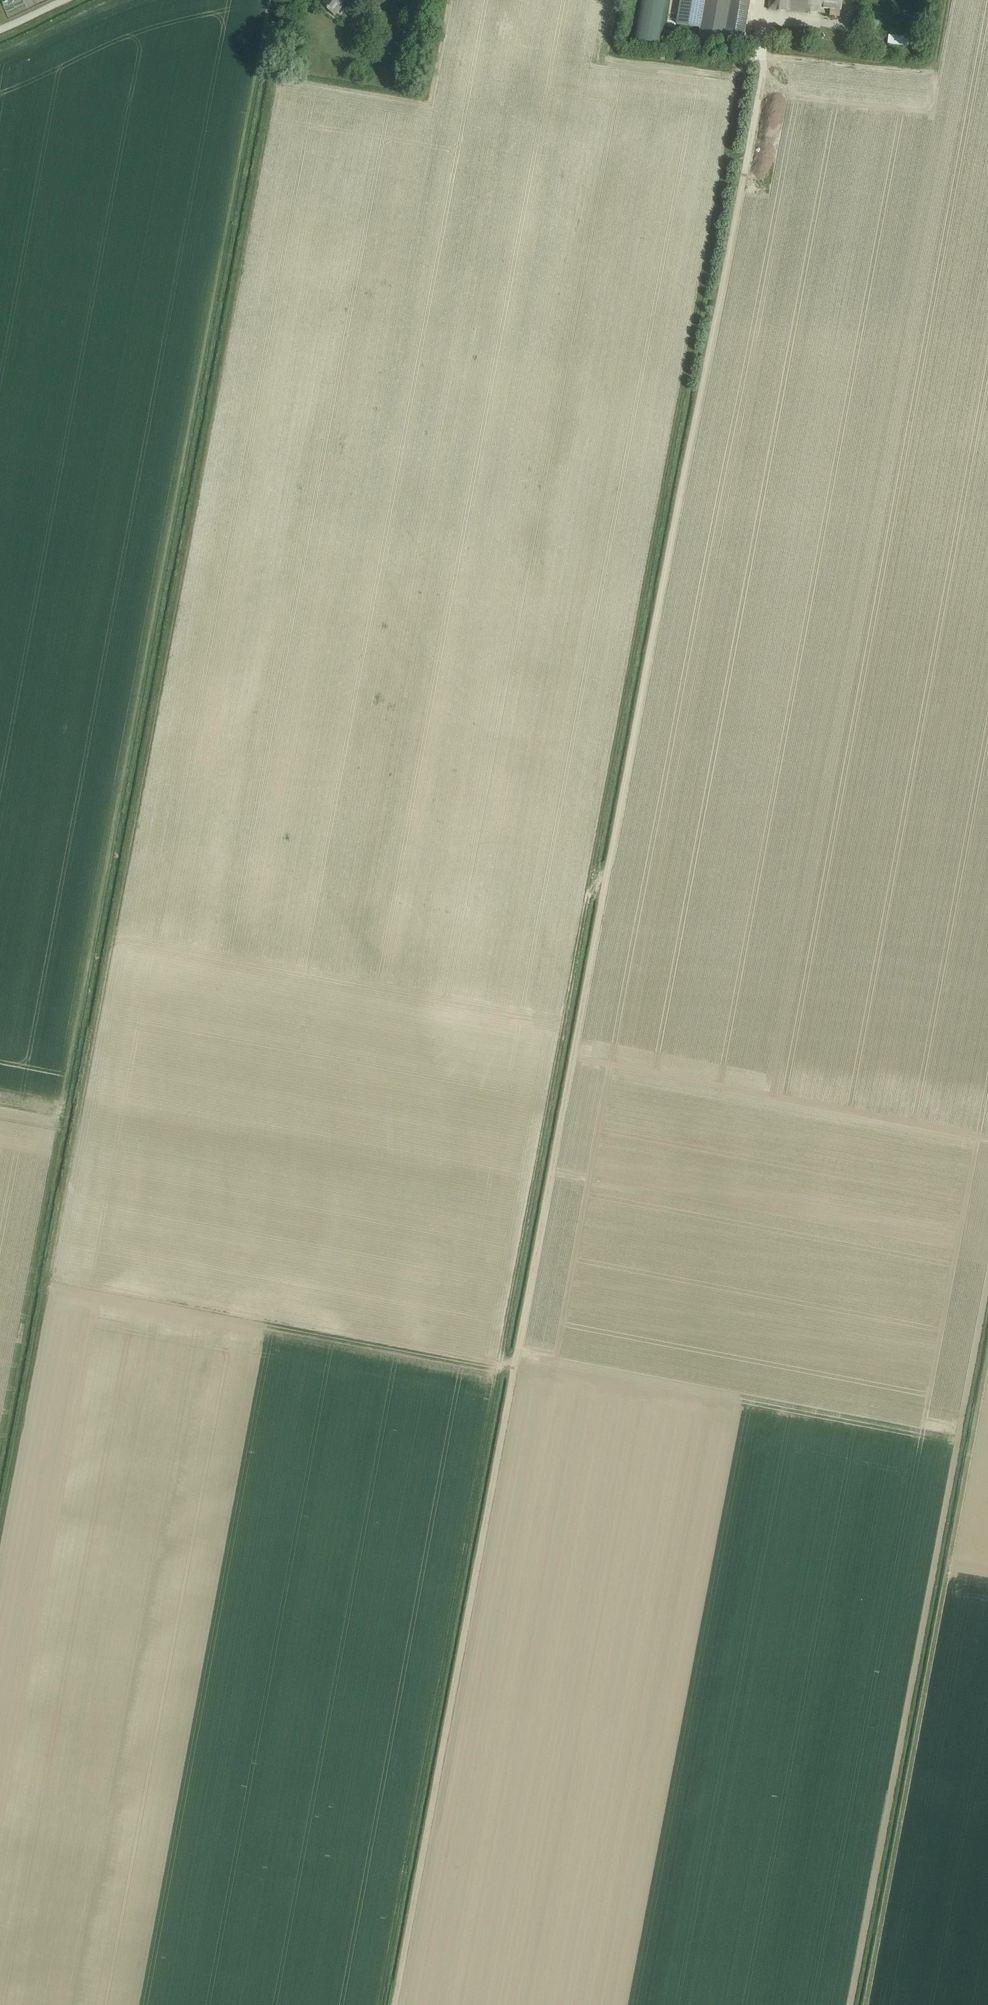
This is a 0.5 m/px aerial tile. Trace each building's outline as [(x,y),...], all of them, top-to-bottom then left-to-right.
[(322,6),(334,16),(347,0),(326,0),(322,6)] [(668,0),(638,0),(632,42),(661,46),(668,0)] [(689,40),(696,41),(698,29),(700,29),(705,0),(681,0),(677,25),(690,27),(689,40)] [(743,44),(750,0),(731,0),(729,10),(724,41),(743,44)] [(822,13),(822,10),(831,11),(830,14),(830,16),(840,17),(841,0),(769,0),(768,9),(822,13)] [(888,45),(909,46),(910,37),(897,36),(897,31),(890,30),(890,36),(889,36),(888,45)] [(801,179),(814,180),(815,167),(803,166),(801,179)]
